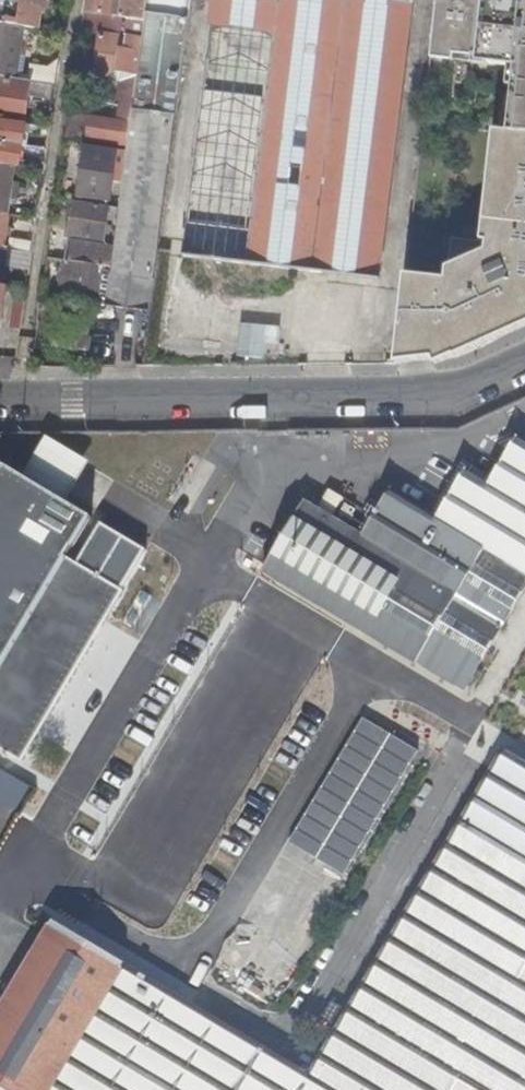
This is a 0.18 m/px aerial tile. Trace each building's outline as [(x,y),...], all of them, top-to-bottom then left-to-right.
[(48,0),(9,0),(9,1),(2,0),(0,0),(0,23),(24,27),(37,29),(41,6),(47,7),(48,0)] [(84,10),(86,10),(123,16),(145,19),(148,0),(86,0),(84,10)] [(145,19),(143,38),(132,121),(129,143),(120,207),(119,219),(115,246),(112,265),(108,296),(107,306),(142,310),(151,312),(191,0),(148,0),(145,19)] [(185,254),(215,0),(193,0),(161,251),(185,254)] [(414,0),(215,0),(185,254),(381,278),(414,0)] [(381,278),(405,280),(436,0),(414,0),(381,278)] [(432,55),(475,60),(476,53),(490,55),(489,61),(519,64),(511,131),(497,129),(485,240),(454,236),(449,278),(408,274),(399,362),(459,356),(494,340),(493,339),(503,335),(502,332),(522,323),(523,327),(524,326),(524,0),(438,0),(432,55)] [(120,34),(123,16),(86,10),(88,31),(100,32),(93,72),(114,75),(114,79),(119,80),(116,98),(120,99),(117,119),(132,121),(143,38),(120,34)] [(24,27),(0,23),(0,76),(16,79),(24,27)] [(53,100),(56,85),(16,79),(0,76),(0,120),(25,123),(30,95),(53,100)] [(132,121),(117,119),(91,116),(89,128),(88,137),(129,143),(132,121)] [(25,123),(0,120),(0,141),(22,144),(25,123)] [(89,128),(68,125),(66,136),(88,139),(88,137),(89,128)] [(22,144),(0,141),(0,163),(17,166),(19,166),(22,144)] [(119,149),(87,145),(80,194),(111,199),(119,149)] [(17,166),(0,163),(0,212),(10,214),(17,166)] [(107,217),(119,219),(120,207),(71,200),(66,234),(103,239),(107,217)] [(10,214),(0,212),(0,247),(12,249),(13,243),(6,242),(10,214)] [(65,239),(62,258),(68,259),(105,264),(112,265),(115,246),(65,239)] [(17,249),(12,249),(0,247),(0,285),(9,286),(9,281),(4,280),(6,260),(15,261),(17,249)] [(9,281),(9,286),(27,289),(32,251),(17,249),(15,261),(6,260),(4,280),(9,281)] [(101,295),(105,264),(68,259),(63,291),(57,290),(56,296),(100,302),(101,295)] [(101,295),(108,296),(112,265),(105,264),(101,295)] [(9,286),(0,285),(0,345),(9,286)] [(94,306),(61,302),(56,346),(88,350),(94,306)] [(151,312),(142,310),(137,348),(146,349),(151,312)] [(263,568),(463,689),(524,588),(524,442),(517,437),(488,483),(466,470),(438,517),(391,488),(363,535),(305,499),(263,568)] [(25,758),(126,588),(70,555),(93,514),(7,463),(0,474),(0,743),(25,758)] [(507,750),(314,1077),(182,1000),(53,923),(0,1012),(0,1086),(7,1089),(524,1089),(524,761),(507,750)]
